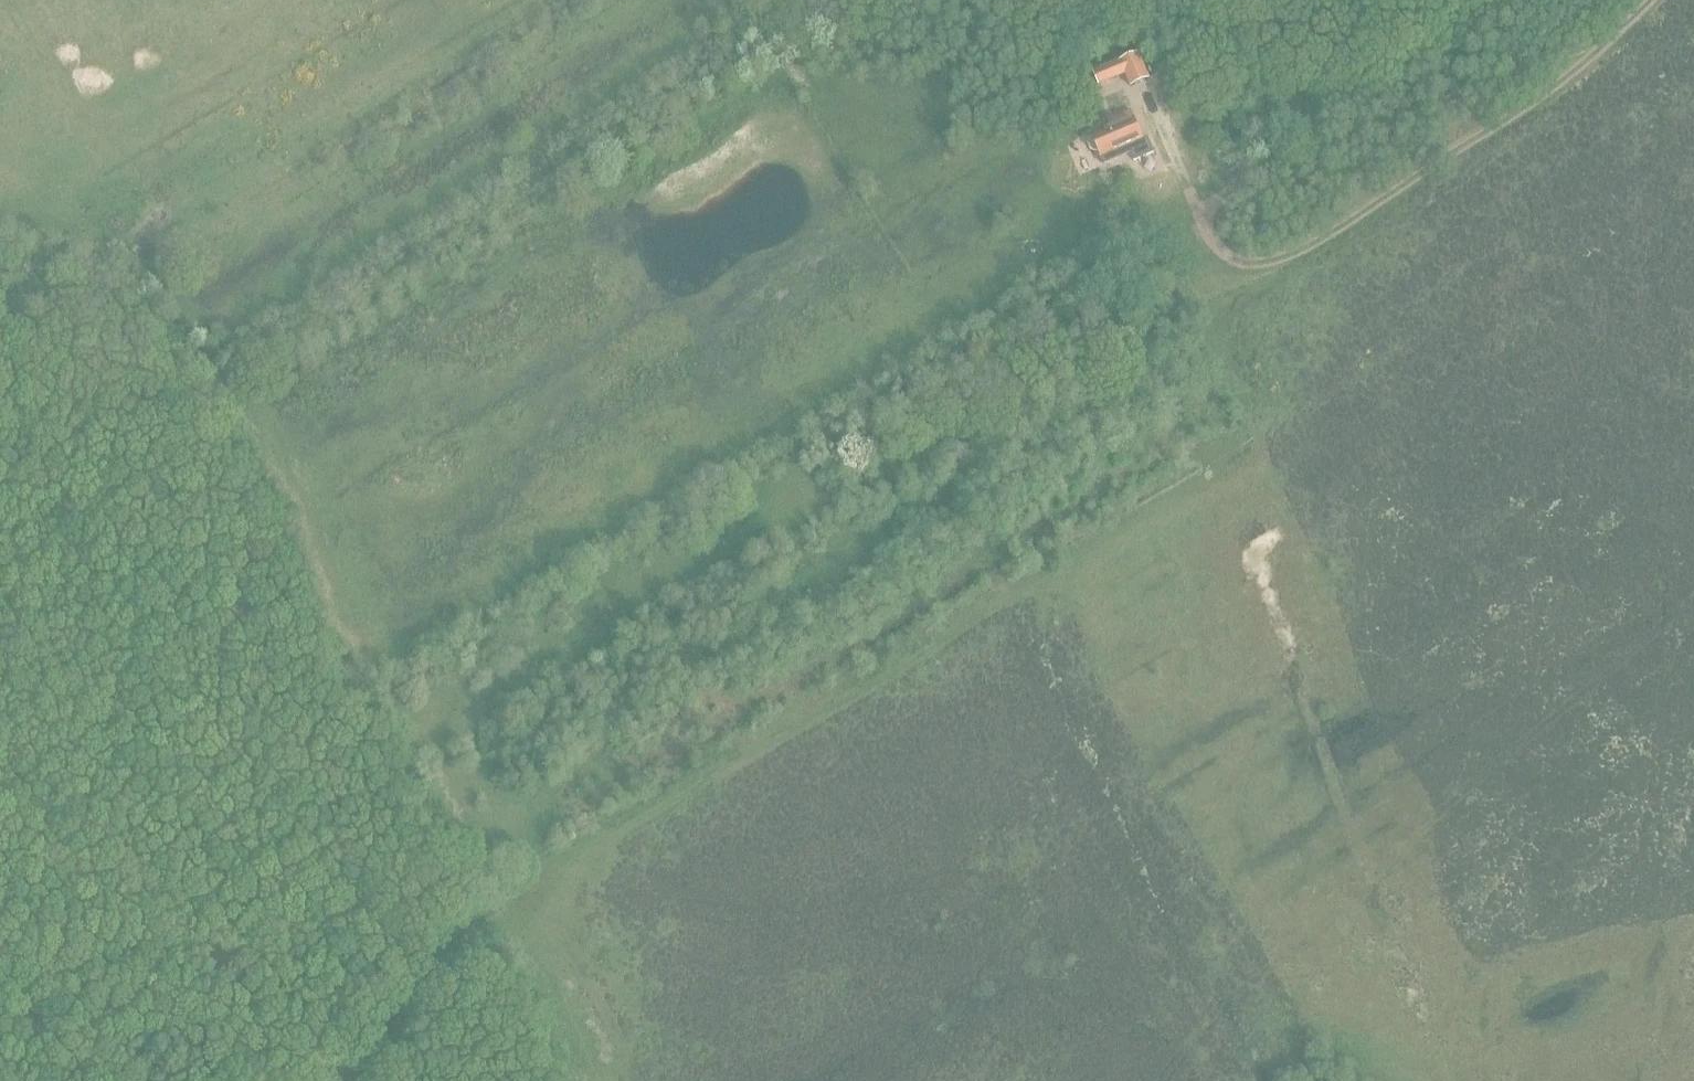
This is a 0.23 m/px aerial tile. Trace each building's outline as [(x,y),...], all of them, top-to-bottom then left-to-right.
[(1148,77),(1138,53),(1120,61),(1125,73),(1130,85),(1148,77)] [(1122,158),(1119,153),(1145,142),(1131,110),(1107,120),(1110,126),(1091,134),(1094,141),(1092,142),(1092,144),(1091,146),(1092,148),(1094,150),(1097,150),(1099,150),(1105,165),(1122,158)]
